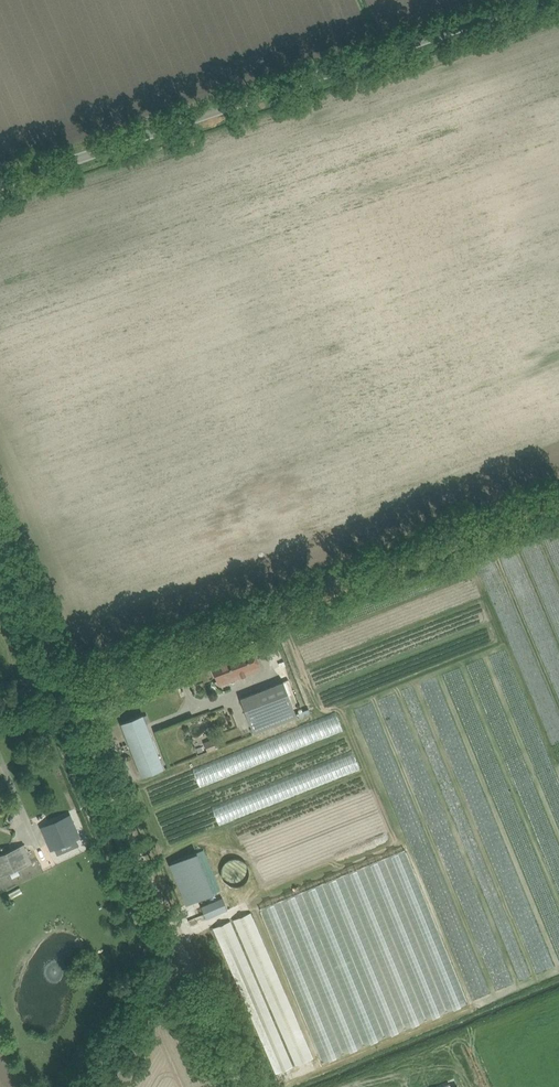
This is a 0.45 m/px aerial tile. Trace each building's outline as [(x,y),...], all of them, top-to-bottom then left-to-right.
[(254,649),(211,665),(215,676),(218,681),(225,678),(227,683),(261,669),(258,659),(254,649)] [(240,698),(254,733),(297,716),(284,681),(240,698)] [(164,768),(143,715),(121,723),(142,776),(164,768)] [(208,752),(219,747),(215,738),(204,742),(208,752)] [(257,907),(278,968),(288,941),(435,890),(430,875),(469,889),(462,868),(478,880),(482,871),(492,879),(497,865),(526,876),(530,866),(558,877),(558,782),(551,803),(544,783),(536,806),(530,789),(521,812),(516,795),(509,813),(490,806),(496,824),(257,907)] [(70,815),(41,828),(50,849),(54,848),(76,838),(80,837),(70,815)] [(31,863),(23,845),(0,855),(0,876),(31,863)] [(206,850),(171,860),(184,903),(219,892),(206,850)] [(76,858),(64,864),(67,869),(78,864),(76,858)] [(232,886),(233,886),(235,887),(236,886),(238,886),(239,886),(241,885),(242,885),(243,884),(245,883),(246,882),(247,881),(248,879),(248,878),(249,877),(249,875),(250,874),(250,872),(249,870),(249,869),(249,867),(248,866),(247,865),(247,863),(246,862),(244,861),(243,860),(242,859),(241,859),(239,858),(238,858),(236,858),(234,858),(233,858),(231,858),(230,859),(228,860),(227,860),(226,861),(225,862),(224,864),(223,865),(222,866),(222,868),(221,869),(221,871),(221,872),(221,874),(221,875),(222,877),(222,878),(223,880),(224,881),(225,882),(226,883),(227,884),(229,885),(230,886),(232,886)] [(200,906),(205,919),(226,911),(221,898),(200,906)] [(296,1067),(313,1061),(253,910),(232,919),(213,926),(237,986),(243,983),(246,990),(252,1003),(248,1005),(275,1073),(294,1066),(282,1037),(285,1035),(284,1033),(288,1031),(291,1039),(286,1041),(296,1067)] [(357,1032),(360,1041),(369,1038),(366,1026),(359,1028),(360,1031),(357,1032)] [(322,1035),(312,1039),(319,1058),(357,1043),(351,1027),(344,1030),(344,1031),(339,1033),(340,1035),(333,1037),(333,1035),(323,1039),(322,1035)]
